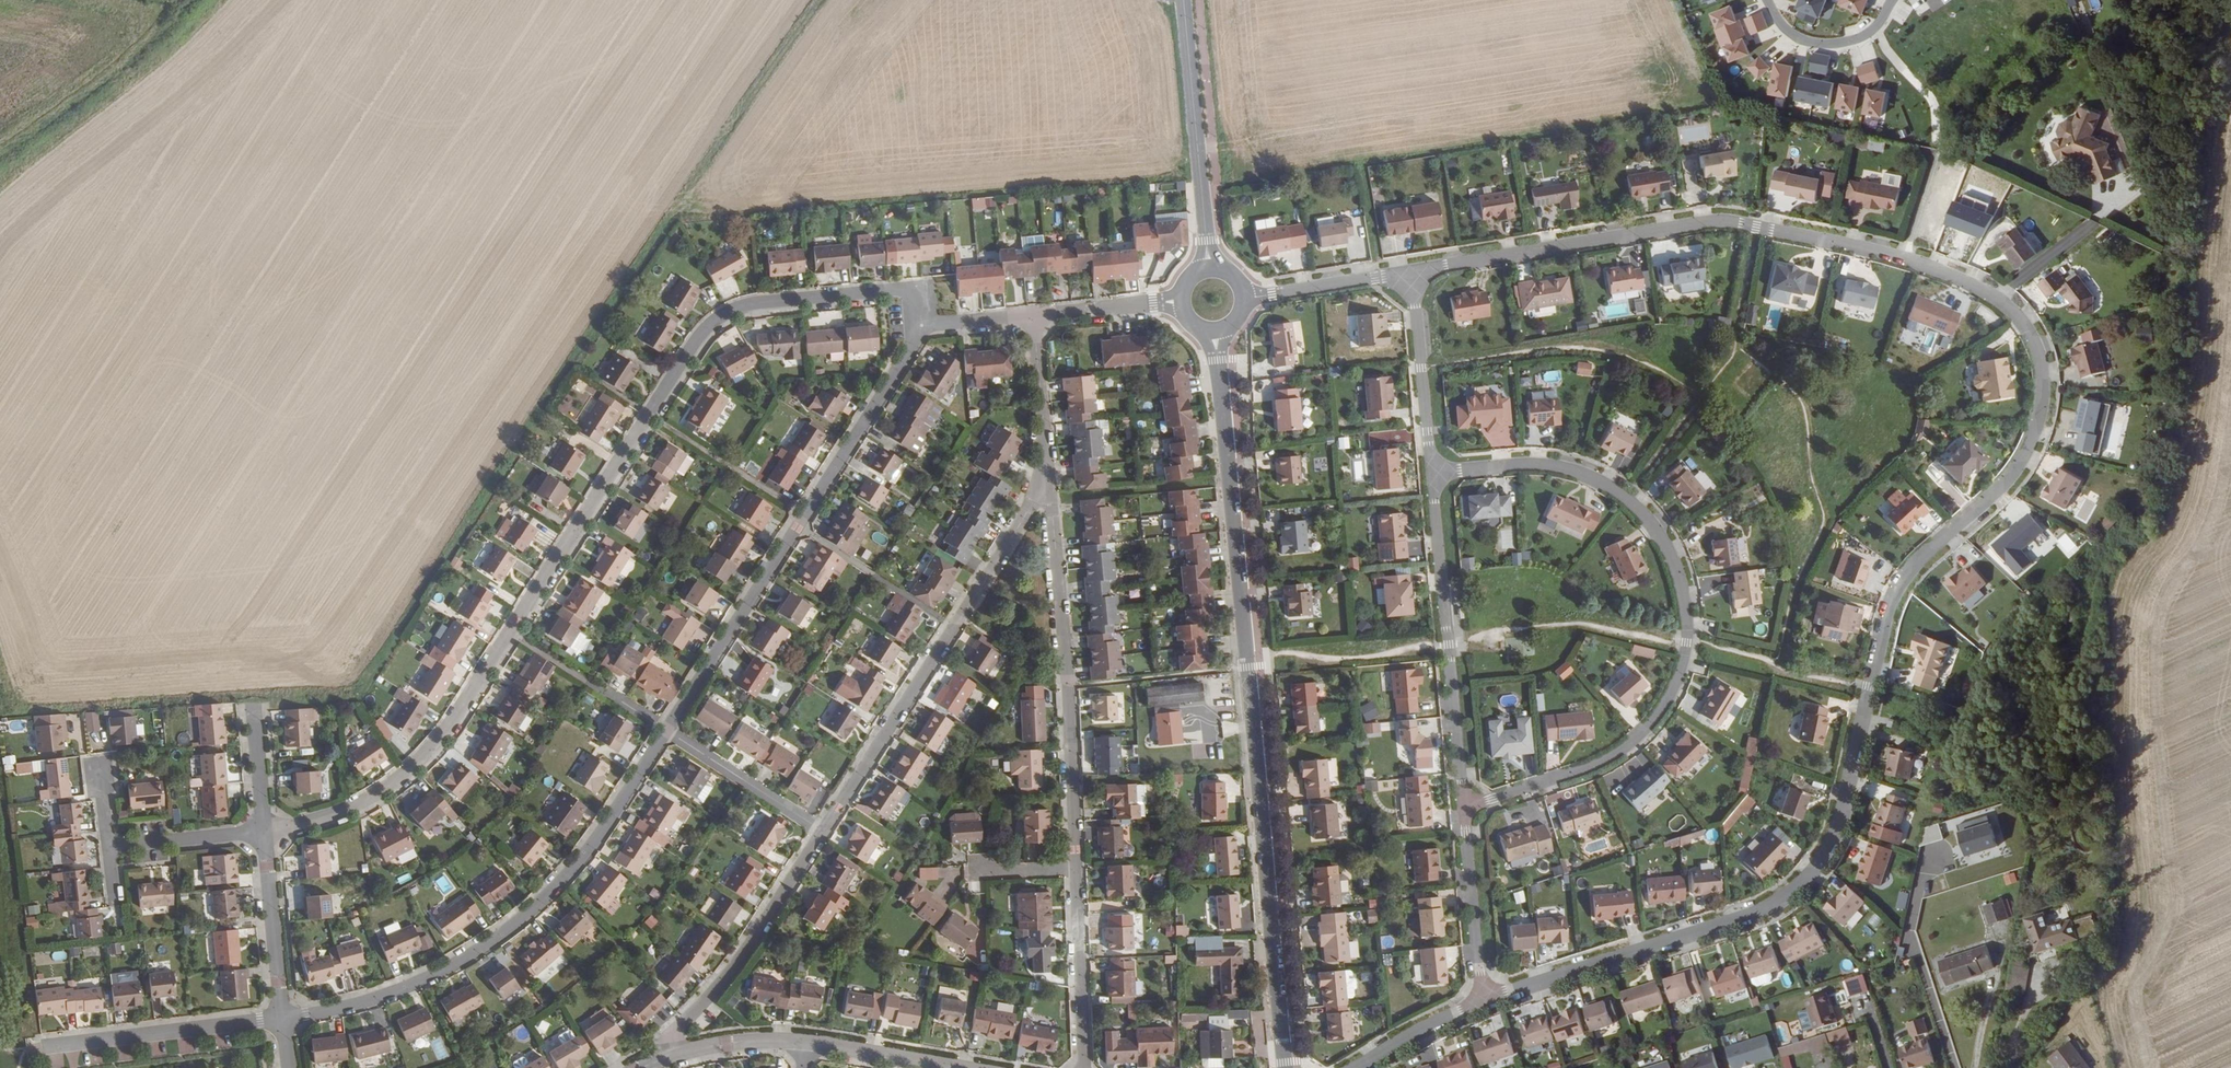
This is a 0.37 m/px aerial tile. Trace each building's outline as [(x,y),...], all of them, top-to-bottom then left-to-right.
[(1797,7),(1800,9),(1796,16),(1813,23),(1816,15),(1819,17),(1826,0),(1800,0),(1797,7)] [(1839,5),(1861,14),(1867,0),(1841,0),(1839,5)] [(1718,38),(1742,29),(1738,19),(1735,20),(1730,6),(1711,14),(1716,28),(1714,29),(1718,38)] [(1747,26),(1764,20),(1760,12),(1744,18),(1747,26)] [(1767,28),(1764,20),(1747,26),(1750,35),(1767,28)] [(1745,38),(1742,29),(1718,38),(1721,48),(1724,47),(1729,61),(1748,53),(1743,39),(1745,38)] [(1817,72),(1821,55),(1812,53),(1809,71),(1817,72)] [(1829,57),(1821,55),(1817,72),(1826,74),(1829,57)] [(1745,68),(1757,80),(1770,68),(1758,56),(1745,68)] [(1873,62),(1865,65),(1870,81),(1878,79),(1873,62)] [(1786,97),(1792,67),(1775,64),(1769,94),(1786,97)] [(1868,82),(1870,81),(1865,65),(1856,67),(1861,84),(1868,82)] [(1811,103),(1816,80),(1799,77),(1794,100),(1811,103)] [(1816,80),(1811,103),(1828,107),(1833,84),(1816,80)] [(1858,88),(1840,84),(1835,108),(1853,112),(1858,88)] [(1885,93),(1867,90),(1862,113),(1880,117),(1885,93)] [(2106,149),(2109,143),(2092,136),(2100,114),(2080,106),(2073,122),(2068,120),(2060,123),(2057,131),(2060,138),(2051,142),(2058,160),(2075,153),(2088,158),(2087,161),(2096,183),(2117,175),(2106,149)] [(1698,156),(1702,178),(1715,176),(1721,174),(1724,177),(1733,176),(1735,173),(1731,151),(1728,151),(1728,146),(1725,144),(1718,145),(1716,148),(1717,153),(1698,156)] [(1445,160),(1447,169),(1456,168),(1454,158),(1445,160)] [(1775,170),(1772,188),(1787,191),(1786,193),(1797,196),(1805,197),(1805,200),(1816,202),(1821,179),(1775,170)] [(1625,176),(1629,198),(1657,193),(1657,192),(1668,190),(1665,171),(1654,173),(1653,172),(1625,176)] [(1865,204),(1864,206),(1879,209),(1880,204),(1884,205),(1885,208),(1892,209),(1894,207),(1896,207),(1900,187),(1861,180),(1857,202),(1865,204)] [(1530,189),(1533,206),(1559,202),(1560,210),(1577,207),(1575,199),(1577,199),(1575,182),(1530,189)] [(1766,206),(1778,207),(1780,192),(1768,190),(1766,206)] [(1496,220),(1513,218),(1508,191),(1477,196),(1481,220),(1495,217),(1496,220)] [(995,208),(995,196),(972,197),(973,209),(995,208)] [(1382,211),(1386,236),(1440,227),(1436,202),(1382,211)] [(1991,216),(1954,202),(1945,225),(1982,239),(1991,216)] [(1229,214),(1231,231),(1239,230),(1237,213),(1229,214)] [(1315,227),(1319,247),(1345,242),(1344,236),(1352,235),(1350,218),(1341,219),(1342,223),(1315,227)] [(1169,247),(1179,246),(1177,221),(1154,223),(1155,229),(1157,251),(1165,250),(1165,244),(1169,244),(1169,247)] [(1132,225),(1134,250),(1144,249),(1144,246),(1148,246),(1148,252),(1157,251),(1155,229),(1147,230),(1146,224),(1132,225)] [(1254,231),(1258,257),(1269,255),(1269,253),(1274,252),(1288,250),(1284,226),(1254,231)] [(2037,253),(2016,226),(1997,241),(2018,268),(2037,253)] [(916,238),(918,260),(928,259),(928,257),(932,256),(942,255),(942,252),(953,251),(951,236),(940,237),(940,233),(916,235),(916,238)] [(893,240),(895,263),(918,261),(918,260),(916,238),(893,240)] [(1080,268),(1090,267),(1090,261),(1089,255),(1088,242),(1073,243),(1073,250),(1066,250),(1068,272),(1076,271),(1076,265),(1080,265),(1080,268)] [(857,245),(859,267),(883,264),(881,243),(857,245)] [(812,248),(815,273),(829,272),(829,269),(848,267),(846,245),(812,248)] [(1043,246),(1045,271),(1055,270),(1055,267),(1059,267),(1060,273),(1068,272),(1066,250),(1058,251),(1058,245),(1043,246)] [(1036,272),(1045,271),(1043,246),(1028,247),(1029,254),(1021,254),(1023,276),(1032,275),(1031,269),(1035,269),(1036,272)] [(703,266),(713,284),(745,266),(736,248),(703,266)] [(766,252),(769,277),(795,274),(795,272),(803,272),(801,249),(766,252)] [(1000,264),(1001,275),(1011,274),(1010,272),(1015,271),(1015,277),(1023,276),(1021,254),(1014,255),(1013,249),(999,251),(1000,264)] [(1111,253),(1114,278),(1124,277),(1124,274),(1128,274),(1128,279),(1137,278),(1134,250),(1126,251),(1111,253)] [(1104,279),(1114,278),(1111,253),(1097,254),(1089,255),(1090,261),(1090,267),(1092,283),(1100,282),(1100,276),(1104,276),(1104,279)] [(1659,265),(1662,286),(1704,280),(1700,256),(1686,259),(1687,261),(1677,263),(1659,265)] [(994,293),(1002,292),(1001,275),(1000,264),(977,266),(980,291),(990,290),(990,287),(994,287),(994,293)] [(1774,265),(1769,288),(1799,295),(1800,293),(1813,296),(1817,277),(1804,274),(1805,272),(1794,269),(1795,267),(1785,265),(1784,267),(1774,265)] [(955,269),(957,296),(966,295),(965,290),(969,289),(969,292),(980,291),(977,266),(955,269)] [(1642,288),(1639,269),(1631,270),(1631,268),(1620,269),(1614,270),(1612,269),(1607,269),(1605,272),(1609,293),(1642,288)] [(2093,295),(2077,274),(2066,283),(2056,269),(2038,284),(2048,297),(2059,289),(2066,298),(2067,297),(2071,302),(2071,312),(2092,313),(2093,295)] [(683,317),(700,290),(681,277),(664,305),(683,317)] [(1571,302),(1567,277),(1535,283),(1534,280),(1517,283),(1519,295),(1521,309),(1521,310),(1571,302)] [(1845,277),(1839,302),(1871,310),(1876,287),(1865,285),(1856,282),(1857,280),(1845,277)] [(1453,322),(1489,315),(1485,291),(1477,293),(1476,290),(1466,292),(1467,295),(1460,296),(1449,298),(1453,322)] [(1959,314),(1915,297),(1907,318),(1951,335),(1959,314)] [(1636,315),(1646,315),(1646,299),(1635,299),(1636,315)] [(1759,328),(1778,331),(1781,307),(1762,304),(1759,328)] [(1753,326),(1755,306),(1745,305),(1743,325),(1753,326)] [(1979,307),(1975,314),(1994,324),(1998,317),(1979,307)] [(642,342),(659,353),(673,331),(672,330),(676,324),(660,313),(642,342)] [(1355,316),(1358,346),(1387,344),(1386,337),(1386,330),(1382,331),(1380,313),(1355,316)] [(1272,357),(1273,367),(1293,364),(1292,354),(1295,354),(1290,322),(1270,325),(1275,357),(1272,357)] [(1587,332),(1586,322),(1577,323),(1578,332),(1587,332)] [(846,351),(846,352),(878,349),(876,326),(852,328),(852,325),(843,326),(846,351)] [(804,332),(806,355),(846,351),(843,326),(834,327),(835,329),(804,332)] [(756,335),(762,355),(771,354),(772,356),(783,355),(787,354),(788,357),(798,356),(796,330),(770,333),(770,334),(756,335)] [(1148,362),(1145,337),(1135,338),(1136,341),(1132,341),(1131,336),(1114,337),(1114,343),(1110,343),(1110,341),(1100,342),(1102,366),(1117,365),(1125,364),(1133,364),(1148,362)] [(1947,345),(1949,339),(1941,337),(1939,342),(1947,345)] [(2105,372),(2097,341),(2071,348),(2074,359),(2076,358),(2078,364),(2082,378),(2105,372)] [(718,357),(729,378),(749,367),(748,366),(757,362),(747,345),(739,350),(737,347),(718,357)] [(1011,375),(1008,347),(999,348),(1000,353),(996,354),(996,351),(985,352),(988,377),(1011,375)] [(971,350),(962,351),(965,379),(988,377),(985,352),(975,353),(975,356),(971,356),(971,350)] [(940,399),(958,371),(957,362),(942,352),(929,373),(921,386),(940,399)] [(601,380),(620,392),(637,367),(618,354),(601,380)] [(2012,396),(2010,382),(2008,382),(2005,357),(1975,362),(1977,375),(1973,375),(1971,380),(1972,385),(1976,389),(1979,389),(1981,401),(2012,396)] [(1588,373),(1590,364),(1580,363),(1579,371),(1588,373)] [(1190,419),(1187,399),(1184,400),(1184,395),(1189,395),(1186,378),(1181,379),(1180,375),(1183,374),(1181,365),(1156,369),(1159,384),(1160,391),(1166,390),(1167,397),(1161,398),(1166,428),(1172,428),(1175,442),(1169,443),(1171,458),(1168,458),(1169,466),(1164,466),(1166,481),(1190,478),(1189,468),(1186,468),(1186,464),(1191,463),(1190,454),(1196,454),(1195,444),(1192,444),(1191,440),(1197,439),(1195,431),(1194,423),(1188,423),(1188,419),(1190,419)] [(720,372),(711,366),(707,373),(715,379),(720,372)] [(1341,366),(1330,367),(1330,375),(1342,375),(1341,366)] [(921,386),(929,373),(924,369),(916,383),(921,386)] [(1095,412),(1094,398),(1092,383),(1092,375),(1078,377),(1061,378),(1062,387),(1068,386),(1068,390),(1066,391),(1067,411),(1070,410),(1070,414),(1065,415),(1066,423),(1068,423),(1069,431),(1075,431),(1075,435),(1073,435),(1073,445),(1075,455),(1077,455),(1077,459),(1072,459),(1074,476),(1079,476),(1080,480),(1077,480),(1078,490),(1105,488),(1103,473),(1096,474),(1094,457),(1102,456),(1099,428),(1091,429),(1090,420),(1088,421),(1087,413),(1095,412)] [(1364,411),(1365,420),(1388,417),(1387,409),(1390,408),(1389,397),(1388,389),(1390,388),(1389,376),(1364,378),(1367,410),(1364,411)] [(706,433),(727,400),(706,386),(699,396),(701,397),(686,420),(706,433)] [(809,409),(830,423),(838,411),(839,412),(848,398),(832,387),(829,387),(826,393),(821,390),(817,397),(809,409)] [(1273,390),(1277,431),(1300,429),(1296,388),(1273,390)] [(607,427),(610,429),(624,407),(602,393),(597,399),(617,412),(607,427)] [(1455,407),(1457,425),(1468,425),(1479,424),(1479,425),(1486,425),(1486,427),(1487,431),(1501,430),(1501,426),(1499,404),(1508,403),(1507,399),(1499,399),(1498,394),(1465,397),(1466,406),(1455,407)] [(809,409),(817,397),(815,395),(806,408),(809,409)] [(1526,401),(1528,425),(1542,424),(1548,423),(1548,424),(1548,426),(1560,425),(1557,398),(1526,401)] [(2076,450),(2093,454),(2097,435),(2094,435),(2102,403),(2082,398),(2074,431),(2080,432),(2076,450)] [(578,431),(596,443),(601,436),(602,436),(607,427),(617,412),(597,399),(582,424),(583,424),(578,431)] [(1916,419),(1914,432),(1922,433),(1926,434),(1929,420),(1916,419)] [(810,420),(808,424),(821,433),(824,429),(810,420)] [(888,437),(915,454),(926,437),(899,420),(888,437)] [(802,462),(803,463),(808,456),(810,457),(825,435),(821,433),(808,424),(804,422),(790,443),(789,442),(784,450),(802,462)] [(1728,433),(1717,423),(1709,431),(1720,441),(1728,433)] [(1611,424),(1600,445),(1614,452),(1624,457),(1635,436),(1611,424)] [(1005,468),(1010,461),(1014,454),(1010,451),(1012,447),(1014,449),(1020,441),(997,426),(984,445),(991,449),(986,456),(980,451),(972,463),(991,475),(986,482),(980,478),(972,489),(964,502),(971,506),(966,513),(969,514),(964,521),(958,517),(941,541),(948,545),(944,552),(963,564),(967,557),(963,554),(965,551),(967,552),(978,535),(976,534),(978,530),(983,534),(988,527),(985,525),(990,517),(985,514),(987,511),(989,512),(1000,496),(998,494),(1000,491),(1005,494),(1010,487),(995,478),(1000,470),(998,468),(1000,465),(1005,468)] [(1914,432),(1911,439),(1918,442),(1922,433),(1914,432)] [(757,442),(760,436),(755,433),(751,438),(757,442)] [(1334,444),(1333,436),(1325,437),(1326,445),(1334,444)] [(1339,437),(1340,449),(1350,448),(1350,436),(1339,437)] [(1976,471),(1987,460),(1980,453),(1980,450),(1977,446),(1973,447),(1973,446),(1966,440),(1940,465),(1958,483),(1973,468),(1976,471)] [(2104,440),(2101,456),(2115,458),(2118,442),(2104,440)] [(568,479),(585,455),(564,442),(548,466),(568,479)] [(668,480),(685,454),(667,443),(651,469),(656,472),(668,480)] [(1614,452),(1600,445),(1599,447),(1612,454),(1614,452)] [(768,478),(786,490),(799,469),(798,468),(802,462),(784,450),(781,448),(776,455),(780,458),(768,478)] [(869,468),(888,480),(900,460),(881,448),(869,468)] [(1372,450),(1375,478),(1396,476),(1395,466),(1394,459),(1397,459),(1396,448),(1372,450)] [(1278,475),(1280,485),(1300,483),(1298,456),(1274,458),(1275,467),(1278,466),(1278,475)] [(1353,461),(1356,481),(1365,479),(1361,460),(1353,461)] [(1687,507),(1705,492),(1686,469),(1683,471),(1678,464),(1665,476),(1670,482),(1668,484),(1674,491),(1679,498),(1687,507)] [(2065,509),(2081,480),(2058,468),(2054,477),(2055,477),(2049,486),(2049,485),(2042,496),(2065,509)] [(527,488),(534,493),(546,475),(541,471),(538,476),(536,474),(527,488)] [(653,477),(664,485),(668,480),(656,472),(653,477)] [(534,494),(554,507),(562,495),(564,497),(569,489),(546,475),(534,493),(534,494)] [(655,510),(669,488),(664,485),(653,477),(649,475),(635,498),(655,510)] [(856,496),(875,508),(887,490),(867,477),(862,484),(863,485),(856,496)] [(1193,524),(1193,520),(1198,520),(1197,503),(1191,503),(1191,499),(1193,499),(1192,489),(1167,492),(1169,507),(1175,506),(1176,521),(1170,522),(1171,536),(1177,536),(1179,551),(1184,551),(1186,565),(1180,565),(1181,581),(1183,596),(1189,595),(1190,609),(1184,610),(1186,625),(1175,626),(1176,641),(1182,641),(1183,648),(1184,655),(1178,655),(1179,671),(1204,668),(1203,658),(1201,659),(1200,654),(1206,654),(1205,646),(1204,637),(1199,638),(1198,634),(1201,633),(1200,624),(1211,622),(1210,613),(1207,613),(1207,609),(1213,608),(1211,592),(1205,592),(1205,588),(1207,588),(1206,578),(1206,568),(1203,569),(1202,564),(1208,564),(1206,547),(1201,548),(1200,544),(1203,543),(1202,534),(1196,534),(1196,524),(1193,524)] [(766,513),(771,506),(749,492),(734,514),(760,531),(768,519),(764,517),(766,513)] [(1467,497),(1469,519),(1510,515),(1509,496),(1496,497),(1495,494),(1467,497)] [(1910,523),(1919,515),(1921,517),(1928,511),(1913,495),(1907,500),(1904,498),(1885,516),(1900,533),(1910,523)] [(1581,534),(1591,511),(1583,507),(1582,509),(1555,496),(1545,517),(1581,534)] [(1111,535),(1110,520),(1108,505),(1102,506),(1101,498),(1079,500),(1080,509),(1085,508),(1086,512),(1083,513),(1085,523),(1085,533),(1088,532),(1088,537),(1083,537),(1083,546),(1080,546),(1081,554),(1087,553),(1087,557),(1084,558),(1086,568),(1086,577),(1089,577),(1089,581),(1084,582),(1085,590),(1086,598),(1091,598),(1092,602),(1089,602),(1090,612),(1091,622),(1094,622),(1094,626),(1088,626),(1089,635),(1086,635),(1087,643),(1093,643),(1093,647),(1091,647),(1092,657),(1092,667),(1095,667),(1095,671),(1090,671),(1091,680),(1113,677),(1112,670),(1118,670),(1117,654),(1115,639),(1109,640),(1108,633),(1111,633),(1111,625),(1117,625),(1115,610),(1113,595),(1108,596),(1107,588),(1106,581),(1112,580),(1111,565),(1109,550),(1103,551),(1102,543),(1106,543),(1105,536),(1111,535)] [(2084,500),(2080,514),(2089,517),(2093,503),(2084,500)] [(823,539),(843,552),(851,541),(859,545),(869,529),(861,524),(866,516),(844,501),(833,517),(836,519),(823,539)] [(910,516),(914,510),(905,504),(901,510),(910,516)] [(612,526),(630,538),(645,514),(632,505),(627,511),(624,509),(618,518),(612,526)] [(615,516),(618,518),(624,509),(621,507),(615,516)] [(1377,560),(1407,558),(1405,540),(1403,540),(1402,525),(1406,522),(1405,516),(1401,514),(1401,512),(1376,515),(1379,543),(1376,543),(1377,560)] [(2021,550),(2043,530),(2029,514),(2018,523),(2017,522),(2010,528),(2011,529),(1992,546),(2018,576),(2032,563),(2021,550)] [(651,529),(655,522),(647,516),(642,523),(651,529)] [(531,539),(537,529),(518,517),(503,540),(521,551),(529,537),(531,539)] [(1279,542),(1280,554),(1306,551),(1304,520),(1280,522),(1281,537),(1281,542),(1279,542)] [(1837,532),(1841,527),(1835,522),(1832,528),(1837,532)] [(1902,535),(1912,525),(1910,523),(1900,533),(1902,535)] [(2060,527),(2054,533),(2061,539),(2067,534),(2060,527)] [(736,566),(736,567),(752,542),(748,540),(737,532),(733,529),(717,554),(736,566)] [(739,529),(737,532),(748,540),(750,536),(739,529)] [(1515,530),(1502,531),(1502,543),(1515,543),(1515,530)] [(588,575),(609,588),(631,553),(605,536),(601,543),(606,546),(588,575)] [(1714,557),(1716,567),(1738,563),(1734,537),(1710,541),(1712,552),(1714,552),(1714,557)] [(1644,567),(1642,562),(1639,560),(1637,557),(1632,546),(1628,547),(1624,538),(1603,548),(1607,557),(1612,556),(1623,581),(1643,571),(1644,567)] [(843,552),(851,557),(859,545),(851,541),(843,552)] [(799,579),(818,591),(830,572),(835,565),(827,560),(832,552),(817,543),(806,561),(807,566),(805,569),(799,579)] [(480,569),(500,582),(515,558),(495,545),(480,569)] [(703,569),(723,582),(729,573),(731,574),(736,566),(717,554),(714,552),(703,569)] [(835,565),(830,572),(837,576),(846,562),(832,552),(827,560),(835,565)] [(1522,552),(1512,552),(1513,565),(1522,565),(1522,552)] [(1868,562),(1869,559),(1851,552),(1849,555),(1868,562)] [(673,565),(676,560),(669,555),(666,560),(673,565)] [(951,578),(956,570),(933,555),(925,567),(932,572),(927,579),(946,591),(951,583),(946,580),(948,577),(951,578)] [(1861,588),(1869,563),(1868,562),(1849,555),(1843,571),(1840,579),(1840,580),(1861,588)] [(453,557),(448,564),(456,569),(461,561),(453,557)] [(1463,558),(1464,571),(1474,570),(1473,557),(1463,558)] [(1358,569),(1357,559),(1346,560),(1347,570),(1358,569)] [(1945,583),(1962,603),(1986,583),(1971,564),(1959,574),(1956,577),(1954,575),(1945,583)] [(1832,577),(1840,579),(1843,571),(1835,568),(1832,577)] [(1733,608),(1759,603),(1755,569),(1733,572),(1734,584),(1736,593),(1733,593),(1731,593),(1733,608)] [(1336,582),(1347,581),(1346,572),(1335,573),(1336,582)] [(1382,577),(1385,616),(1411,614),(1408,574),(1382,577)] [(685,577),(694,583),(696,581),(687,575),(685,577)] [(562,607),(583,620),(602,591),(582,577),(569,599),(568,598),(562,607)] [(909,594),(931,608),(937,600),(934,598),(937,595),(942,598),(946,591),(927,579),(923,585),(917,581),(909,594)] [(683,600),(703,613),(711,601),(713,602),(718,594),(696,581),(694,583),(683,600)] [(1286,601),(1287,617),(1311,615),(1308,592),(1302,592),(1301,584),(1283,586),(1284,597),(1285,597),(1286,601)] [(884,592),(900,602),(903,598),(887,588),(884,592)] [(623,595),(632,601),(636,596),(627,590),(623,595)] [(776,612),(796,625),(809,605),(787,591),(781,598),(784,600),(776,612)] [(480,617),(483,614),(484,615),(490,606),(470,593),(457,613),(476,625),(480,617)] [(886,624),(906,637),(919,617),(917,616),(921,609),(903,598),(900,602),(886,624)] [(1817,612),(1815,624),(1822,626),(1820,635),(1844,641),(1846,631),(1851,633),(1854,621),(1858,622),(1861,609),(1829,601),(1828,604),(1817,602),(1815,612),(1817,612)] [(661,637),(680,650),(694,629),(695,630),(700,623),(667,602),(661,611),(673,619),(661,637)] [(628,615),(633,608),(626,603),(621,610),(628,615)] [(553,625),(547,634),(567,647),(568,646),(575,651),(585,636),(578,631),(579,630),(577,629),(583,620),(562,607),(551,624),(553,625)] [(1745,608),(1732,610),(1733,618),(1746,616),(1745,608)] [(633,615),(640,620),(645,613),(638,609),(633,615)] [(1364,635),(1371,626),(1361,618),(1355,627),(1364,635)] [(749,645),(769,658),(782,639),(783,640),(788,632),(769,619),(763,627),(762,625),(749,645)] [(435,648),(457,662),(464,652),(462,651),(465,647),(473,634),(453,620),(435,648)] [(628,633),(633,625),(627,621),(622,629),(628,633)] [(1913,683),(1932,691),(1937,677),(1938,678),(1950,645),(1919,634),(1913,650),(1918,651),(1922,653),(1920,659),(1916,670),(1917,670),(1913,683)] [(886,669),(900,648),(880,635),(866,656),(886,669)] [(977,640),(988,647),(991,642),(981,635),(977,640)] [(963,663),(985,677),(999,655),(988,647),(977,640),(976,639),(971,647),(973,648),(963,663)] [(613,663),(612,665),(618,669),(622,671),(620,673),(628,678),(629,676),(636,680),(647,663),(654,652),(645,646),(639,655),(625,645),(618,656),(613,663)] [(1632,645),(1630,652),(1652,657),(1654,650),(1632,645)] [(415,690),(435,703),(454,673),(424,653),(421,658),(428,663),(426,666),(430,668),(415,690)] [(512,683),(530,695),(531,696),(536,689),(538,690),(554,666),(535,654),(529,664),(520,677),(517,676),(512,683)] [(749,694),(754,697),(772,669),(754,657),(745,671),(746,672),(737,686),(749,694)] [(845,699),(864,712),(871,701),(869,700),(879,684),(879,683),(883,676),(854,657),(849,665),(862,674),(845,699)] [(1563,680),(1575,670),(1567,660),(1555,670),(1563,680)] [(517,676),(520,677),(529,664),(526,662),(517,676)] [(636,680),(635,682),(660,699),(661,697),(669,702),(680,686),(671,681),(672,679),(647,663),(636,680)] [(1396,714),(1416,711),(1415,696),(1416,696),(1415,684),(1418,684),(1417,668),(1390,671),(1393,698),(1394,698),(1396,714)] [(1609,690),(1624,707),(1633,700),(1631,698),(1637,694),(1646,686),(1632,670),(1609,690)] [(735,685),(737,686),(746,672),(745,671),(735,685)] [(935,703),(955,716),(975,684),(955,671),(935,703)] [(1718,726),(1738,693),(1719,681),(1713,690),(1710,689),(1706,697),(1708,698),(1698,713),(1718,726)] [(1316,705),(1313,682),(1290,684),(1292,707),(1316,705)] [(512,683),(510,687),(513,689),(527,698),(530,695),(512,683)] [(1153,705),(1157,745),(1182,742),(1177,703),(1202,700),(1200,683),(1145,689),(1147,706),(1153,705)] [(871,701),(882,685),(879,684),(869,700),(871,701)] [(389,725),(408,737),(427,707),(398,688),(394,695),(404,702),(389,725)] [(507,697),(525,709),(530,700),(527,698),(513,689),(507,697)] [(1538,710),(1545,710),(1544,693),(1537,694),(1538,710)] [(494,717),(515,730),(528,710),(525,709),(507,697),(505,696),(499,705),(501,706),(494,717)] [(1092,696),(1093,724),(1116,723),(1116,696),(1092,696)] [(539,698),(536,703),(542,707),(545,702),(539,698)] [(707,698),(694,718),(715,731),(714,733),(722,737),(735,717),(707,698)] [(1044,741),(1043,698),(1020,699),(1022,741),(1044,741)] [(1366,721),(1380,715),(1374,700),(1361,705),(1366,721)] [(198,715),(201,746),(225,743),(224,726),(222,726),(220,703),(194,705),(194,715),(198,715)] [(823,727),(843,739),(858,716),(839,703),(823,727)] [(1797,740),(1821,745),(1827,717),(1825,717),(1826,709),(1804,703),(1797,740)] [(1318,731),(1316,705),(1292,707),(1294,734),(1318,731)] [(284,722),(285,747),(309,745),(308,721),(312,720),(311,708),(285,710),(286,722),(284,722)] [(111,734),(112,745),(136,743),(134,715),(132,716),(132,709),(109,711),(109,718),(108,718),(109,729),(111,729),(111,734)] [(932,713),(950,725),(952,722),(933,710),(931,713),(932,713)] [(574,723),(578,716),(571,711),(566,719),(574,723)] [(84,713),(86,731),(99,731),(97,712),(84,713)] [(1544,717),(1546,741),(1575,738),(1580,737),(1583,740),(1590,739),(1592,736),(1593,736),(1590,712),(1544,717)] [(914,739),(933,752),(950,725),(932,713),(921,731),(920,730),(914,739)] [(921,731),(932,713),(931,713),(920,730),(921,731)] [(33,716),(37,752),(63,749),(62,740),(62,737),(66,736),(63,714),(33,716)] [(597,740),(616,752),(622,743),(620,742),(624,736),(631,726),(614,714),(597,740)] [(1489,743),(1491,757),(1502,756),(1510,755),(1532,753),(1529,717),(1516,718),(1516,729),(1501,731),(1500,720),(1487,721),(1489,735),(1487,738),(1488,741),(1489,743)] [(1430,755),(1429,739),(1421,739),(1416,735),(1414,719),(1398,720),(1400,745),(1408,744),(1414,748),(1414,756),(1418,756),(1423,760),(1426,755),(1430,755)] [(470,757),(490,770),(511,737),(488,722),(483,731),(486,733),(470,757)] [(1363,734),(1380,733),(1380,722),(1362,723),(1363,734)] [(742,723),(730,743),(756,760),(756,759),(767,742),(768,740),(742,723)] [(1683,773),(1706,751),(1686,731),(1677,740),(1679,742),(1676,745),(1666,756),(1683,773)] [(359,775),(386,757),(373,737),(346,756),(359,775)] [(1119,737),(1092,739),(1094,775),(1121,773),(1119,737)] [(540,755),(546,745),(541,741),(535,751),(540,755)] [(767,742),(756,759),(763,763),(762,764),(770,770),(771,767),(776,771),(785,777),(798,757),(775,743),(774,746),(767,742)] [(889,773),(909,786),(925,762),(928,757),(908,744),(889,773)] [(1910,780),(1916,753),(1892,748),(1886,775),(1910,780)] [(1018,788),(1041,787),(1040,758),(1042,758),(1042,749),(1016,750),(1016,757),(1009,758),(1010,774),(1017,774),(1018,788)] [(200,755),(203,786),(224,784),(226,784),(223,752),(200,755)] [(573,780),(594,794),(601,783),(598,780),(601,775),(608,765),(590,753),(573,780)] [(39,790),(41,800),(66,797),(65,788),(68,788),(65,757),(15,763),(16,774),(45,770),(48,789),(39,790)] [(925,762),(930,766),(934,761),(928,757),(925,762)] [(1306,798),(1328,796),(1327,786),(1328,786),(1325,759),(1299,761),(1301,777),(1303,777),(1304,788),(1305,788),(1306,798)] [(669,783),(694,798),(695,798),(702,802),(711,787),(704,782),(709,774),(688,760),(679,774),(676,772),(669,783)] [(440,784),(459,799),(478,777),(459,762),(440,784)] [(1621,793),(1636,812),(1662,789),(1661,787),(1669,781),(1655,765),(1648,771),(1647,771),(1621,793)] [(1746,789),(1751,767),(1745,765),(1740,788),(1746,789)] [(798,769),(787,787),(808,801),(820,783),(798,769)] [(295,782),(296,793),(320,791),(319,771),(292,773),(292,782),(295,782)] [(866,806),(886,819),(904,791),(885,779),(880,787),(878,786),(866,806)] [(1364,781),(1365,791),(1371,791),(1371,787),(1374,787),(1374,780),(1364,781)] [(164,805),(161,781),(127,784),(129,809),(164,805)] [(560,792),(564,786),(557,781),(553,788),(560,792)] [(513,796),(520,789),(513,783),(507,790),(513,796)] [(1115,806),(1116,819),(1138,818),(1138,816),(1144,816),(1144,804),(1144,784),(1134,784),(1134,783),(1105,785),(1105,800),(1111,800),(1111,806),(1115,806)] [(200,786),(203,818),(227,816),(224,784),(203,786),(200,786)] [(1799,820),(1808,794),(1788,787),(1779,813),(1799,820)] [(409,814),(424,830),(442,814),(444,816),(446,814),(451,821),(457,816),(433,789),(426,795),(428,798),(409,814)] [(564,837),(580,814),(579,813),(584,806),(564,792),(543,821),(564,837)] [(1431,825),(1428,792),(1404,793),(1407,827),(1431,825)] [(506,804),(511,799),(505,793),(500,799),(506,804)] [(1201,819),(1225,819),(1224,793),(1201,793),(1201,819)] [(1732,833),(1756,800),(1747,793),(1723,827),(1732,833)] [(1897,844),(1898,844),(1902,832),(1898,831),(1905,808),(1904,808),(1906,799),(1888,793),(1885,802),(1884,801),(1876,824),(1873,823),(1868,841),(1870,842),(1893,850),(1895,851),(1897,844)] [(643,834),(655,842),(661,833),(664,835),(681,808),(662,795),(644,823),(649,826),(643,834)] [(1556,812),(1563,833),(1574,830),(1600,822),(1593,800),(1566,808),(1567,809),(1556,812)] [(51,825),(52,835),(54,834),(79,831),(78,823),(82,822),(79,802),(59,804),(61,824),(51,825)] [(1338,837),(1335,803),(1309,805),(1310,815),(1312,815),(1312,821),(1314,839),(1338,837)] [(1048,828),(1047,808),(1022,810),(1023,843),(1046,842),(1045,828),(1048,828)] [(117,811),(118,820),(127,819),(126,810),(117,811)] [(949,817),(949,823),(979,821),(979,816),(973,812),(954,814),(949,817)] [(630,823),(634,816),(630,813),(626,821),(630,823)] [(745,844),(764,857),(769,850),(770,851),(776,842),(779,838),(786,828),(764,814),(745,844)] [(1958,832),(1989,822),(1987,815),(1956,825),(1958,832)] [(634,828),(643,834),(649,826),(644,823),(638,819),(633,828),(634,828)] [(33,821),(33,828),(46,827),(45,820),(33,821)] [(949,823),(950,843),(980,841),(979,821),(949,823)] [(1989,822),(1958,832),(1966,856),(1997,846),(1989,822)] [(372,838),(384,862),(413,847),(400,824),(372,838)] [(1499,838),(1506,862),(1537,852),(1538,856),(1551,852),(1543,824),(1530,828),(1530,826),(1518,830),(1518,832),(1499,838)] [(1924,828),(1920,846),(1943,839),(1938,824),(1924,828)] [(844,850),(864,862),(879,839),(857,826),(851,835),(853,836),(850,840),(844,850)] [(1101,857),(1121,856),(1129,855),(1133,852),(1132,847),(1129,843),(1121,844),(1120,826),(1117,826),(1100,827),(1097,827),(1097,836),(1101,836),(1101,857)] [(529,866),(548,844),(529,828),(510,850),(529,866)] [(613,861),(638,876),(640,872),(637,870),(655,842),(643,834),(634,828),(628,837),(629,838),(621,852),(619,851),(613,861)] [(1499,838),(1518,832),(1518,830),(1498,836),(1499,838)] [(1689,834),(1690,839),(1703,835),(1701,830),(1689,834)] [(60,842),(62,864),(86,861),(84,839),(79,840),(79,831),(54,834),(55,843),(60,842)] [(1742,861),(1758,877),(1773,862),(1775,864),(1788,850),(1769,833),(1742,861)] [(1679,845),(1679,846),(1690,842),(1690,839),(1689,834),(1678,838),(1679,845)] [(1236,874),(1233,836),(1213,837),(1216,876),(1236,874)] [(1643,846),(1641,838),(1631,841),(1633,850),(1643,846)] [(1679,845),(1678,838),(1662,843),(1663,847),(1669,846),(1670,849),(1679,845)] [(1880,886),(1893,850),(1870,842),(1864,858),(1863,857),(1860,866),(1862,866),(1858,879),(1880,886)] [(303,845),(306,878),(330,876),(327,843),(303,845)] [(1438,871),(1436,848),(1412,850),(1414,881),(1436,879),(1436,871),(1438,871)] [(204,876),(205,885),(238,882),(237,874),(235,874),(234,865),(233,853),(210,855),(212,875),(204,876)] [(1636,865),(1636,855),(1624,856),(1625,866),(1636,865)] [(722,885),(743,898),(747,891),(749,892),(761,873),(758,871),(753,868),(757,863),(747,856),(744,861),(741,859),(729,877),(728,876),(722,885)] [(844,866),(847,861),(838,856),(835,860),(844,866)] [(827,888),(839,896),(857,868),(847,861),(844,866),(835,860),(834,859),(823,876),(825,877),(821,884),(827,888)] [(1758,877),(1760,879),(1775,864),(1773,862),(1758,877)] [(753,868),(758,871),(761,866),(757,863),(753,868)] [(584,893),(603,908),(627,880),(608,865),(584,893)] [(1105,897),(1131,895),(1130,865),(1107,866),(1107,876),(1107,884),(1105,884),(1105,897)] [(938,867),(920,867),(920,880),(938,879),(938,867)] [(62,874),(62,879),(86,876),(85,869),(61,872),(62,874)] [(1720,892),(1718,869),(1689,872),(1691,895),(1720,892)] [(503,894),(501,892),(511,885),(500,870),(473,889),(484,905),(493,899),(494,901),(503,894)] [(902,874),(896,870),(892,877),(898,881),(902,874)] [(398,875),(400,881),(412,878),(410,872),(398,875)] [(2005,885),(2016,882),(2014,872),(2002,875),(2005,885)] [(1340,904),(1337,874),(1313,877),(1314,896),(1312,897),(1313,906),(1340,904)] [(444,875),(436,881),(445,893),(453,887),(444,875)] [(75,910),(88,909),(87,900),(89,899),(86,876),(62,879),(62,880),(65,901),(54,902),(55,913),(75,910)] [(1645,879),(1647,904),(1684,900),(1682,876),(1645,879)] [(915,882),(903,899),(918,910),(916,913),(932,925),(944,908),(929,897),(931,894),(915,882)] [(137,885),(139,907),(173,904),(171,883),(162,884),(162,883),(137,885)] [(1541,891),(1538,883),(1529,886),(1531,894),(1541,891)] [(419,892),(416,885),(409,889),(412,895),(419,892)] [(503,894),(513,887),(511,885),(501,892),(503,894)] [(1824,908),(1844,926),(1865,902),(1847,886),(1836,898),(1834,901),(1832,899),(1824,908)] [(802,917),(821,930),(836,906),(844,911),(849,902),(839,896),(827,888),(822,896),(814,891),(805,906),(808,908),(802,917)] [(211,891),(214,918),(238,916),(238,903),(235,904),(234,889),(211,891)] [(1048,931),(1050,931),(1049,891),(1034,892),(1020,893),(1016,893),(1018,928),(1027,929),(1048,931)] [(1631,914),(1629,891),(1618,892),(1618,894),(1591,896),(1593,919),(1621,917),(1621,915),(1631,914)] [(1908,909),(1911,892),(1901,891),(1898,908),(1908,909)] [(724,930),(741,907),(721,893),(705,917),(724,930)] [(306,905),(307,919),(327,917),(331,917),(329,894),(302,897),(303,906),(306,905)] [(929,897),(944,908),(946,905),(931,894),(929,897)] [(1215,896),(1218,928),(1238,927),(1236,894),(1215,896)] [(1419,937),(1442,935),(1442,925),(1441,917),(1439,896),(1424,898),(1417,898),(1416,898),(1419,937)] [(474,918),(460,899),(432,919),(446,938),(474,918)] [(2009,918),(2002,899),(1984,906),(1990,925),(2009,918)] [(47,903),(49,913),(55,913),(54,902),(47,903)] [(29,915),(41,913),(39,904),(27,906),(29,915)] [(554,929),(569,945),(591,924),(575,906),(562,918),(564,920),(560,923),(554,929)] [(75,910),(78,939),(101,936),(99,925),(98,915),(97,916),(96,908),(88,909),(75,910)] [(1362,910),(1351,912),(1353,920),(1364,918),(1362,910)] [(1376,921),(1375,910),(1366,911),(1367,923),(1376,921)] [(976,930),(952,912),(938,931),(962,949),(976,930)] [(1324,962),(1349,960),(1344,912),(1319,914),(1320,922),(1317,922),(1318,942),(1322,941),(1322,946),(1324,962)] [(1878,913),(1869,919),(1874,925),(1882,920),(1878,913)] [(2100,941),(2093,914),(2072,920),(2049,927),(2045,913),(2024,920),(2035,953),(2078,939),(2080,947),(2100,941)] [(645,922),(652,928),(659,920),(651,914),(645,922)] [(26,917),(27,928),(39,926),(37,915),(26,917)] [(1536,919),(1538,943),(1550,941),(1552,941),(1553,944),(1567,942),(1564,916),(1536,919)] [(694,970),(695,971),(719,936),(700,923),(677,956),(694,970)] [(1779,942),(1789,962),(1824,944),(1813,923),(1803,928),(1802,926),(1795,930),(1796,932),(1785,937),(1786,938),(1779,942)] [(377,939),(388,963),(396,959),(395,957),(420,946),(422,950),(431,946),(426,934),(423,935),(417,938),(413,928),(412,924),(377,939)] [(1508,926),(1511,950),(1525,949),(1525,952),(1534,951),(1532,924),(1508,926)] [(413,928),(417,938),(423,935),(419,925),(413,928)] [(1132,949),(1131,926),(1104,927),(1104,937),(1107,937),(1107,950),(1132,949)] [(1174,928),(1174,937),(1188,937),(1187,928),(1186,928),(1174,928)] [(212,931),(215,964),(222,964),(238,962),(240,962),(237,929),(212,931)] [(1054,955),(1052,937),(1048,937),(1048,931),(1027,929),(1028,937),(1025,938),(1026,957),(1031,956),(1032,973),(1048,972),(1048,956),(1054,955)] [(519,957),(535,975),(539,981),(542,981),(551,974),(551,971),(546,965),(563,951),(548,934),(542,939),(541,938),(519,957)] [(1220,994),(1237,993),(1236,963),(1240,963),(1240,948),(1221,949),(1221,936),(1193,937),(1194,965),(1220,964),(1220,994)] [(335,947),(341,969),(363,963),(357,940),(335,946),(335,947)] [(121,942),(108,943),(108,954),(121,954),(121,942)] [(1982,971),(1994,968),(1987,945),(1938,962),(1946,985),(1983,973),(1982,971)] [(1744,955),(1751,978),(1753,983),(1757,986),(1770,982),(1772,977),(1771,972),(1780,969),(1773,946),(1744,955)] [(303,963),(308,984),(335,977),(334,974),(341,972),(341,969),(335,947),(327,949),(329,956),(315,960),(313,953),(310,951),(302,954),(304,963),(303,963)] [(1422,985),(1446,983),(1443,947),(1419,949),(1422,985)] [(42,958),(41,950),(34,952),(35,959),(42,958)] [(1393,953),(1383,954),(1384,965),(1394,964),(1393,953)] [(657,977),(675,992),(694,970),(677,956),(676,955),(657,977)] [(1132,996),(1133,996),(1132,960),(1127,960),(1110,961),(1110,970),(1107,970),(1108,996),(1110,996),(1132,996)] [(222,964),(223,971),(238,969),(238,962),(222,964)] [(488,979),(502,999),(518,987),(503,965),(495,970),(497,973),(488,979)] [(2024,989),(2028,968),(2011,965),(2007,985),(2024,989)] [(1710,972),(1718,998),(1747,989),(1740,966),(1722,972),(1721,968),(1710,972)] [(220,971),(222,1001),(247,998),(245,978),(247,978),(247,968),(238,969),(223,971),(220,971)] [(1664,980),(1672,1002),(1701,993),(1693,968),(1677,973),(1678,976),(1664,980)] [(1321,987),(1323,1006),(1346,1004),(1345,998),(1351,997),(1353,996),(1353,989),(1354,989),(1355,987),(1354,979),(1353,978),(1352,978),(1351,972),(1349,970),(1318,973),(1318,984),(1321,984),(1321,987)] [(148,974),(150,998),(175,995),(172,971),(148,974)] [(1869,989),(1864,973),(1845,979),(1850,995),(1869,989)] [(752,976),(748,1000),(775,1004),(775,1006),(785,1008),(789,988),(779,986),(780,981),(752,976)] [(110,984),(113,1009),(141,1005),(138,980),(110,984)] [(1620,992),(1627,1014),(1664,1003),(1657,982),(1649,985),(1649,983),(1620,992)] [(789,988),(785,1008),(796,1009),(796,1007),(818,1011),(822,987),(800,983),(799,986),(790,984),(789,988)] [(439,1001),(451,1021),(483,1003),(472,984),(465,988),(464,986),(439,1001)] [(626,1008),(641,1024),(665,1001),(650,985),(626,1008)] [(34,990),(37,1014),(52,1012),(65,1011),(66,1013),(75,1012),(75,1011),(72,990),(72,988),(68,988),(64,989),(64,986),(34,990)] [(72,990),(75,1011),(83,1010),(89,1010),(90,1012),(102,1010),(100,987),(76,990),(72,990)] [(847,991),(842,1015),(868,1019),(869,1018),(878,1019),(882,993),(873,992),(872,995),(847,991)] [(1837,1022),(1832,1005),(1831,1005),(1827,992),(1805,999),(1814,1029),(1837,1022)] [(886,994),(882,1017),(894,1020),(893,1023),(916,1028),(920,1004),(897,999),(898,996),(886,994)] [(1110,996),(1110,1004),(1128,1003),(1132,1003),(1132,996),(1110,996)] [(1751,999),(1754,1008),(1760,1006),(1757,997),(1755,998),(1751,999)] [(940,998),(937,1021),(961,1026),(964,1002),(940,998)] [(1584,1005),(1592,1031),(1613,1024),(1610,1016),(1616,1015),(1611,999),(1594,1005),(1593,1002),(1584,1005)] [(1168,1002),(1169,1012),(1177,1011),(1177,1002),(1168,1002)] [(627,1023),(634,1031),(641,1024),(626,1008),(622,1004),(620,1006),(631,1018),(627,1023)] [(1378,1005),(1370,1006),(1372,1014),(1379,1012),(1378,1005)] [(616,1010),(627,1023),(631,1018),(620,1006),(616,1010)] [(396,1020),(406,1042),(434,1029),(425,1007),(396,1020)] [(588,1017),(594,1025),(609,1015),(603,1007),(588,1017)] [(974,1008),(970,1029),(986,1032),(986,1037),(997,1039),(997,1035),(1011,1038),(1012,1033),(1014,1021),(1015,1015),(974,1008)] [(1584,1033),(1576,1008),(1565,1011),(1566,1014),(1561,1015),(1551,1018),(1558,1041),(1584,1033)] [(490,1016),(486,1009),(482,1012),(485,1020),(490,1016)] [(1351,1039),(1349,1010),(1326,1013),(1328,1041),(1351,1039)] [(1199,1058),(1231,1058),(1230,1029),(1227,1030),(1226,1016),(1207,1017),(1207,1013),(1180,1013),(1180,1021),(1207,1020),(1207,1030),(1199,1030),(1199,1058)] [(612,1037),(620,1032),(609,1015),(594,1025),(584,1032),(599,1055),(612,1047),(610,1044),(614,1041),(612,1037)] [(1520,1024),(1528,1048),(1554,1040),(1546,1016),(1520,1024)] [(1018,1034),(1016,1044),(1025,1046),(1025,1049),(1035,1051),(1036,1048),(1042,1048),(1053,1051),(1055,1030),(1030,1025),(1031,1020),(1021,1018),(1020,1022),(1018,1034)] [(1927,1038),(1920,1041),(1919,1035),(1927,1032),(1923,1018),(1907,1023),(1913,1043),(1899,1048),(1905,1067),(1914,1067),(1935,1061),(1927,1038)] [(2093,1024),(2087,1018),(2083,1020),(2089,1027),(2093,1024)] [(1014,1021),(1012,1033),(1018,1034),(1020,1022),(1014,1021)] [(390,1050),(384,1027),(351,1035),(357,1059),(390,1050)] [(1136,1062),(1136,1067),(1149,1067),(1149,1055),(1153,1055),(1172,1054),(1171,1027),(1135,1029),(1135,1038),(1136,1062)] [(1852,1043),(1847,1027),(1832,1031),(1834,1040),(1837,1048),(1852,1043)] [(557,1038),(561,1045),(574,1037),(570,1030),(567,1029),(558,1035),(557,1038)] [(1104,1039),(1105,1063),(1136,1062),(1135,1038),(1135,1029),(1127,1029),(1127,1038),(1104,1039)] [(1474,1042),(1481,1065),(1515,1053),(1507,1029),(1495,1033),(1496,1035),(1491,1036),(1474,1042)] [(1829,1042),(1834,1040),(1832,1031),(1826,1033),(1829,1042)] [(311,1039),(314,1063),(347,1059),(344,1033),(335,1034),(335,1036),(311,1039)] [(1829,1042),(1826,1033),(1809,1038),(1813,1048),(1815,1055),(1831,1050),(1829,1042)] [(557,1067),(575,1067),(574,1066),(578,1064),(576,1060),(585,1054),(583,1052),(589,1049),(580,1035),(575,1038),(574,1037),(561,1045),(548,1052),(557,1067)] [(2069,1042),(2072,1040),(2068,1035),(2053,1046),(2046,1051),(2050,1057),(2049,1058),(2057,1067),(2090,1067),(2069,1042)] [(1774,1060),(1766,1036),(1726,1049),(1732,1067),(1749,1067),(1774,1060)] [(440,1037),(430,1042),(439,1061),(449,1056),(440,1037)] [(1781,1057),(1813,1048),(1809,1038),(1778,1048),(1781,1057)] [(1877,1050),(1874,1042),(1868,1044),(1870,1053),(1877,1050)] [(1567,1052),(1569,1060),(1585,1055),(1582,1047),(1567,1052)] [(1440,1067),(1472,1067),(1467,1050),(1445,1057),(1446,1060),(1438,1062),(1440,1067)] [(1683,1067),(1716,1067),(1711,1052),(1680,1062),(1683,1067)] [(513,1067),(521,1067),(528,1064),(525,1057),(521,1056),(512,1062),(512,1065),(513,1067)] [(541,1056),(528,1064),(521,1067),(548,1067),(541,1056)] [(1642,1067),(1669,1067),(1667,1060),(1642,1067)]
